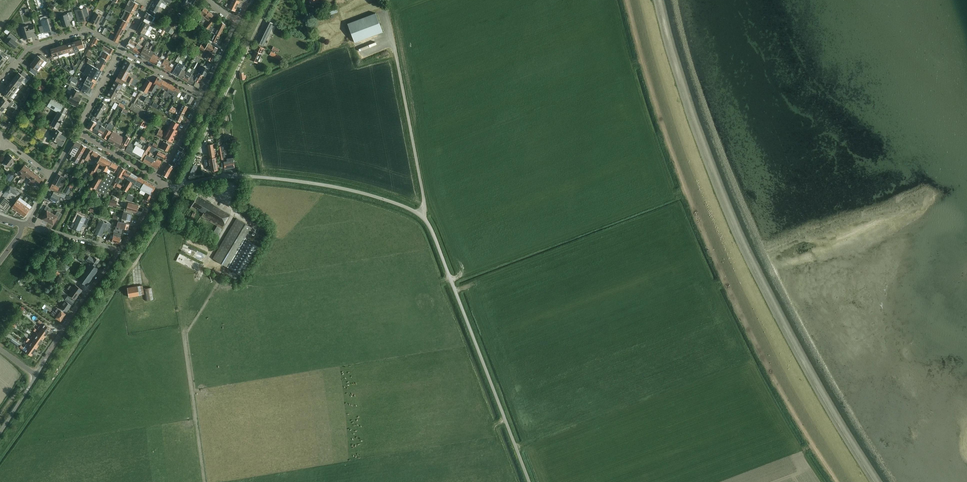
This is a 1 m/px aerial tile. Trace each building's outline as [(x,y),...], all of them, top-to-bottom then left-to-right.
[(127,4),(129,5),(135,9),(138,4),(132,1),(131,1),(129,0),(127,4)] [(165,2),(163,0),(157,0),(155,4),(154,3),(151,10),(156,13),(154,16),(157,20),(160,16),(158,15),(162,8),(165,2)] [(235,11),(237,6),(231,3),(229,6),(227,4),(226,6),(228,8),(235,11)] [(133,13),(135,9),(129,5),(127,10),(133,13)] [(75,10),(78,22),(86,20),(84,16),(89,15),(87,8),(79,10),(79,9),(75,10)] [(203,19),(209,12),(204,8),(199,14),(203,17),(202,18),(201,17),(200,18),(201,19),(202,19),(203,19)] [(60,16),(63,27),(71,25),(69,19),(72,18),(72,17),(70,12),(67,13),(67,14),(60,16)] [(96,12),(90,22),(97,25),(99,21),(102,22),(104,17),(102,15),(101,16),(96,12)] [(144,17),(152,22),(153,21),(152,20),(153,17),(151,15),(147,12),(144,17)] [(209,12),(203,19),(203,20),(205,18),(209,21),(214,15),(209,12)] [(383,31),(375,12),(347,24),(355,42),(383,31)] [(41,21),(44,33),(52,30),(50,26),(54,25),(51,17),(41,21)] [(212,24),(215,19),(213,18),(205,27),(208,29),(212,24)] [(118,26),(124,29),(128,23),(122,19),(118,26)] [(139,25),(148,30),(150,26),(154,28),(155,25),(150,22),(149,24),(142,20),(139,25)] [(220,36),(225,25),(221,21),(217,29),(212,27),(210,31),(213,32),(214,33),(220,36)] [(263,46),(272,28),(274,24),(267,21),(257,43),(263,46)] [(20,27),(24,39),(32,37),(30,33),(35,31),(33,24),(28,26),(28,25),(20,27)] [(145,34),(148,30),(139,25),(137,30),(145,34)] [(124,29),(118,26),(114,32),(121,36),(124,29)] [(121,36),(114,32),(113,32),(113,33),(114,33),(112,36),(114,37),(113,40),(117,42),(121,36)] [(220,36),(214,33),(213,32),(209,39),(216,43),(220,36)] [(19,44),(15,41),(17,39),(10,33),(8,36),(9,36),(5,41),(8,43),(7,43),(15,49),(19,44)] [(99,47),(100,44),(101,44),(102,41),(95,37),(91,44),(99,47)] [(133,51),(137,43),(131,39),(126,47),(133,51)] [(76,41),(79,49),(84,47),(84,48),(86,47),(85,43),(83,44),(82,40),(76,41)] [(80,51),(79,49),(76,41),(71,43),(74,50),(74,53),(80,51)] [(74,53),(74,50),(71,43),(66,44),(68,52),(69,54),(74,53)] [(137,43),(133,51),(139,54),(143,46),(137,43)] [(201,45),(199,48),(207,53),(213,57),(218,48),(208,43),(206,48),(201,45)] [(114,49),(107,45),(104,50),(111,54),(114,49)] [(257,62),(261,53),(263,50),(265,51),(266,49),(256,45),(253,50),(255,50),(250,60),(257,62)] [(144,58),(149,49),(144,47),(140,55),(144,58)] [(149,49),(144,58),(149,60),(153,52),(149,49)] [(111,55),(104,51),(102,50),(99,55),(108,60),(111,55)] [(165,69),(170,61),(167,60),(172,53),(169,51),(166,57),(164,61),(161,66),(165,69)] [(159,57),(158,57),(157,56),(157,55),(155,54),(154,55),(153,54),(150,61),(156,64),(158,60),(159,58),(159,57)] [(33,59),(41,65),(44,60),(45,61),(47,59),(42,55),(40,57),(38,55),(36,57),(33,59)] [(164,61),(166,57),(162,55),(160,58),(159,58),(158,60),(156,64),(161,67),(161,66),(164,61)] [(96,62),(97,62),(105,66),(107,61),(101,57),(99,61),(97,60),(96,62)] [(37,70),(41,65),(33,59),(31,63),(32,63),(30,65),(33,67),(31,69),(36,73),(38,71),(37,70)] [(130,73),(135,65),(126,60),(122,68),(130,73)] [(170,61),(165,69),(170,72),(174,65),(170,63),(172,61),(171,60),(170,61)] [(105,66),(97,62),(96,62),(95,63),(97,64),(95,67),(102,71),(105,66)] [(204,71),(207,73),(211,65),(207,63),(206,66),(205,65),(204,66),(203,65),(202,67),(200,65),(199,67),(198,69),(200,70),(203,72),(204,71)] [(102,71),(95,67),(89,64),(84,73),(84,74),(97,81),(102,71)] [(182,68),(178,66),(177,66),(172,73),(178,76),(184,67),(183,66),(182,68)] [(183,79),(187,72),(184,70),(186,67),(184,66),(184,67),(178,76),(183,79)] [(126,80),(130,73),(122,68),(118,77),(130,84),(135,86),(138,81),(130,77),(128,81),(126,80)] [(195,69),(194,69),(193,68),(190,73),(187,71),(187,72),(183,79),(187,82),(191,75),(195,69)] [(203,72),(200,70),(198,69),(197,71),(199,72),(197,75),(196,77),(201,79),(203,76),(204,77),(204,76),(205,76),(207,73),(204,71),(203,72)] [(26,78),(22,83),(24,85),(30,77),(23,71),(22,71),(23,72),(21,74),(26,78)] [(26,78),(21,74),(18,72),(15,77),(22,83),(26,78)] [(93,88),(97,81),(84,74),(83,76),(87,78),(84,84),(93,88)] [(197,75),(196,74),(195,77),(191,75),(187,82),(192,84),(196,77),(197,75)] [(22,83),(15,77),(11,82),(18,87),(22,83)] [(135,86),(130,84),(118,77),(115,81),(122,85),(123,83),(134,89),(135,86)] [(159,88),(164,81),(158,77),(154,84),(151,88),(150,91),(153,92),(156,87),(159,89),(159,88)] [(199,83),(201,79),(196,77),(192,84),(199,88),(202,84),(199,83)] [(147,80),(142,90),(149,94),(150,91),(151,88),(154,84),(147,80)] [(126,87),(122,85),(115,81),(112,86),(120,90),(122,87),(125,89),(126,87)] [(167,91),(171,85),(164,81),(159,88),(163,90),(163,88),(165,89),(163,93),(160,98),(162,99),(164,95),(166,93),(167,91)] [(15,92),(18,87),(11,82),(7,87),(15,92)] [(44,87),(39,83),(36,88),(41,92),(44,87)] [(84,84),(82,83),(80,85),(83,87),(82,89),(90,94),(93,88),(84,84)] [(166,93),(164,95),(168,97),(170,93),(172,94),(176,87),(171,85),(167,91),(166,93)] [(119,93),(120,90),(112,86),(110,91),(121,97),(122,95),(119,93)] [(9,99),(15,92),(7,87),(4,92),(6,93),(5,95),(9,99)] [(174,101),(176,98),(180,90),(176,87),(172,94),(175,96),(173,97),(172,98),(174,99),(173,100),(174,101)] [(73,104),(73,105),(76,106),(77,104),(78,105),(81,99),(77,96),(79,92),(74,89),(68,101),(73,104)] [(120,99),(121,97),(110,91),(107,96),(115,100),(116,97),(120,99)] [(194,97),(186,93),(184,97),(186,98),(185,101),(190,104),(194,97)] [(10,103),(3,97),(0,101),(0,103),(6,108),(9,105),(11,107),(14,103),(11,101),(10,103)] [(132,103),(123,98),(121,100),(129,104),(128,105),(130,107),(132,103)] [(56,129),(57,128),(58,128),(61,122),(62,123),(63,121),(62,121),(65,115),(64,114),(65,113),(66,113),(67,112),(66,111),(67,109),(63,107),(63,106),(51,99),(47,106),(58,112),(49,127),(52,128),(54,128),(56,129)] [(178,114),(182,117),(187,107),(183,104),(178,114)] [(104,110),(103,110),(99,107),(94,116),(99,119),(100,119),(99,119),(101,116),(100,116),(101,114),(102,115),(105,110),(104,110)] [(182,117),(178,114),(176,113),(173,118),(180,122),(182,117)] [(144,114),(141,119),(150,123),(152,118),(144,114)] [(93,131),(97,123),(93,121),(95,117),(93,117),(87,127),(93,131)] [(97,133),(101,125),(103,124),(102,123),(100,125),(99,124),(101,120),(100,120),(101,119),(100,119),(99,119),(97,123),(93,131),(97,133)] [(178,131),(175,130),(178,124),(172,121),(167,131),(168,131),(165,138),(172,142),(178,131)] [(112,129),(109,127),(110,124),(109,123),(108,125),(106,128),(102,136),(107,139),(111,132),(111,131),(112,129)] [(106,128),(108,125),(106,124),(104,127),(101,125),(97,133),(102,136),(106,128)] [(57,130),(56,129),(54,128),(50,135),(53,136),(53,138),(52,139),(55,141),(57,143),(62,146),(63,144),(66,139),(67,137),(61,134),(62,132),(57,130)] [(108,140),(113,143),(119,147),(124,138),(113,131),(108,140)] [(126,135),(119,147),(124,150),(131,138),(126,135)] [(72,160),(74,157),(81,144),(76,141),(69,153),(72,155),(70,160),(72,161),(72,160)] [(131,154),(136,146),(138,142),(137,141),(137,142),(136,141),(134,145),(129,143),(125,150),(131,154)] [(167,143),(165,142),(163,142),(160,148),(167,152),(171,143),(168,142),(167,143)] [(210,165),(211,171),(218,170),(216,156),(215,156),(214,154),(215,154),(213,143),(207,144),(209,159),(207,159),(206,159),(205,159),(204,160),(205,166),(206,166),(208,166),(209,165),(210,165)] [(88,148),(86,147),(82,144),(74,157),(72,160),(77,163),(84,151),(86,151),(88,148)] [(143,161),(149,150),(151,147),(146,144),(145,146),(144,145),(142,148),(143,148),(142,149),(139,147),(136,146),(131,154),(143,161)] [(151,153),(152,153),(153,151),(157,153),(159,150),(155,148),(152,147),(150,151),(149,150),(143,161),(151,165),(154,160),(154,159),(149,156),(151,153)] [(181,152),(183,148),(180,147),(172,161),(176,163),(180,157),(182,152),(181,152)] [(87,162),(89,158),(93,151),(88,148),(86,151),(79,162),(81,163),(83,160),(82,160),(83,158),(87,160),(86,161),(87,162)] [(98,160),(101,155),(93,151),(89,158),(97,163),(98,160)] [(9,154),(3,162),(11,167),(14,163),(12,161),(14,158),(9,154)] [(102,165),(106,158),(101,155),(98,160),(97,163),(90,174),(92,176),(100,164),(102,165)] [(154,160),(151,165),(158,169),(162,162),(157,159),(158,156),(156,155),(154,159),(154,160)] [(108,168),(112,162),(106,158),(102,165),(103,165),(101,168),(106,171),(108,168)] [(224,169),(234,167),(232,158),(226,159),(226,161),(223,162),(224,169)] [(112,162),(108,168),(115,172),(118,165),(112,162)] [(171,170),(174,167),(169,164),(166,167),(165,170),(170,172),(171,170)] [(22,177),(29,168),(25,165),(20,171),(22,173),(20,175),(22,177)] [(122,176),(126,170),(122,167),(117,175),(118,176),(115,181),(117,182),(116,183),(118,184),(118,183),(121,178),(122,176)] [(14,168),(10,173),(15,177),(19,172),(14,168)] [(28,178),(33,172),(29,168),(22,177),(24,179),(26,176),(28,178)] [(127,179),(131,173),(126,170),(122,176),(121,178),(123,178),(124,177),(127,179)] [(166,179),(170,172),(165,170),(161,176),(166,179)] [(31,184),(38,175),(33,172),(28,178),(31,180),(29,182),(31,184)] [(9,173),(5,178),(10,182),(14,177),(9,173)] [(105,194),(109,186),(115,177),(108,173),(104,178),(103,178),(96,189),(105,194)] [(131,188),(133,186),(138,177),(131,173),(127,179),(129,180),(123,190),(127,192),(129,187),(131,188)] [(59,185),(63,177),(58,174),(53,183),(58,186),(59,185)] [(38,175),(31,184),(33,186),(35,183),(37,185),(42,178),(38,175)] [(96,189),(103,178),(98,175),(91,186),(90,185),(88,188),(92,190),(93,187),(96,189)] [(63,177),(59,185),(62,187),(67,178),(64,176),(63,177)] [(141,188),(145,181),(138,177),(133,186),(136,188),(137,186),(141,188)] [(156,186),(149,183),(145,181),(141,188),(140,189),(141,189),(139,193),(144,195),(146,192),(148,193),(145,200),(144,199),(142,202),(147,204),(152,195),(156,186)] [(107,191),(103,197),(108,200),(112,194),(107,191)] [(61,194),(60,196),(53,193),(50,199),(57,202),(58,200),(60,201),(61,200),(63,201),(65,201),(66,199),(64,198),(66,195),(61,194)] [(207,202),(197,196),(189,209),(194,212),(195,209),(202,213),(200,217),(221,228),(229,215),(209,203),(209,202),(207,201),(207,202)] [(0,204),(0,207),(4,210),(4,209),(7,212),(13,204),(10,201),(5,197),(0,204)] [(12,207),(16,211),(22,203),(17,199),(12,207)] [(16,211),(20,214),(26,206),(22,203),(16,211)] [(132,214),(132,212),(132,211),(136,212),(138,205),(128,203),(127,208),(125,208),(124,212),(132,214)] [(30,209),(26,206),(20,214),(24,217),(30,209)] [(48,221),(53,214),(50,212),(52,209),(46,206),(43,212),(46,213),(43,219),(44,219),(44,220),(47,221),(48,221)] [(53,214),(48,221),(49,222),(49,223),(52,224),(53,224),(54,224),(57,219),(59,220),(62,214),(57,212),(55,215),(53,214)] [(130,221),(132,214),(124,212),(123,216),(122,215),(121,218),(130,221)] [(77,230),(80,231),(83,225),(86,227),(90,218),(85,216),(85,218),(78,215),(74,224),(75,224),(73,229),(77,230)] [(230,269),(254,229),(237,218),(213,258),(230,269)] [(98,235),(101,237),(104,231),(107,232),(111,224),(107,222),(106,223),(100,220),(95,229),(96,230),(94,234),(98,236),(98,235)] [(123,232),(124,229),(128,230),(129,224),(121,222),(120,225),(119,225),(119,227),(116,226),(115,229),(114,229),(112,229),(111,232),(114,232),(121,235),(121,234),(122,231),(123,232)] [(213,246),(215,240),(193,231),(190,237),(213,246)] [(121,237),(121,235),(114,232),(113,236),(110,235),(110,238),(110,237),(109,241),(119,244),(121,237)] [(67,265),(72,258),(68,255),(59,267),(66,272),(69,267),(67,265)] [(93,258),(92,257),(89,256),(86,260),(89,262),(77,279),(87,285),(99,268),(95,266),(99,260),(95,257),(93,258)] [(69,287),(79,294),(82,290),(75,285),(74,287),(70,285),(69,287)] [(129,296),(144,294),(143,285),(127,287),(129,296)] [(144,287),(144,288),(146,300),(154,298),(152,286),(144,287)] [(76,299),(79,294),(69,287),(68,289),(71,291),(69,294),(76,299)] [(64,300),(65,300),(72,305),(75,300),(68,295),(64,300)] [(67,312),(72,305),(65,300),(60,308),(67,312)] [(65,314),(61,311),(57,308),(55,312),(53,311),(51,314),(61,320),(65,314)] [(45,325),(42,323),(43,322),(40,320),(38,322),(41,324),(40,327),(48,333),(52,328),(45,324),(45,325)] [(45,338),(48,333),(40,327),(38,329),(41,331),(39,333),(45,338)] [(42,342),(45,338),(39,333),(36,337),(34,335),(33,336),(42,342)] [(38,347),(42,342),(33,336),(32,338),(34,340),(32,342),(38,347)] [(35,351),(38,347),(32,342),(30,346),(27,344),(26,345),(35,351)] [(32,356),(35,351),(26,345),(25,347),(28,348),(26,351),(32,356)]
